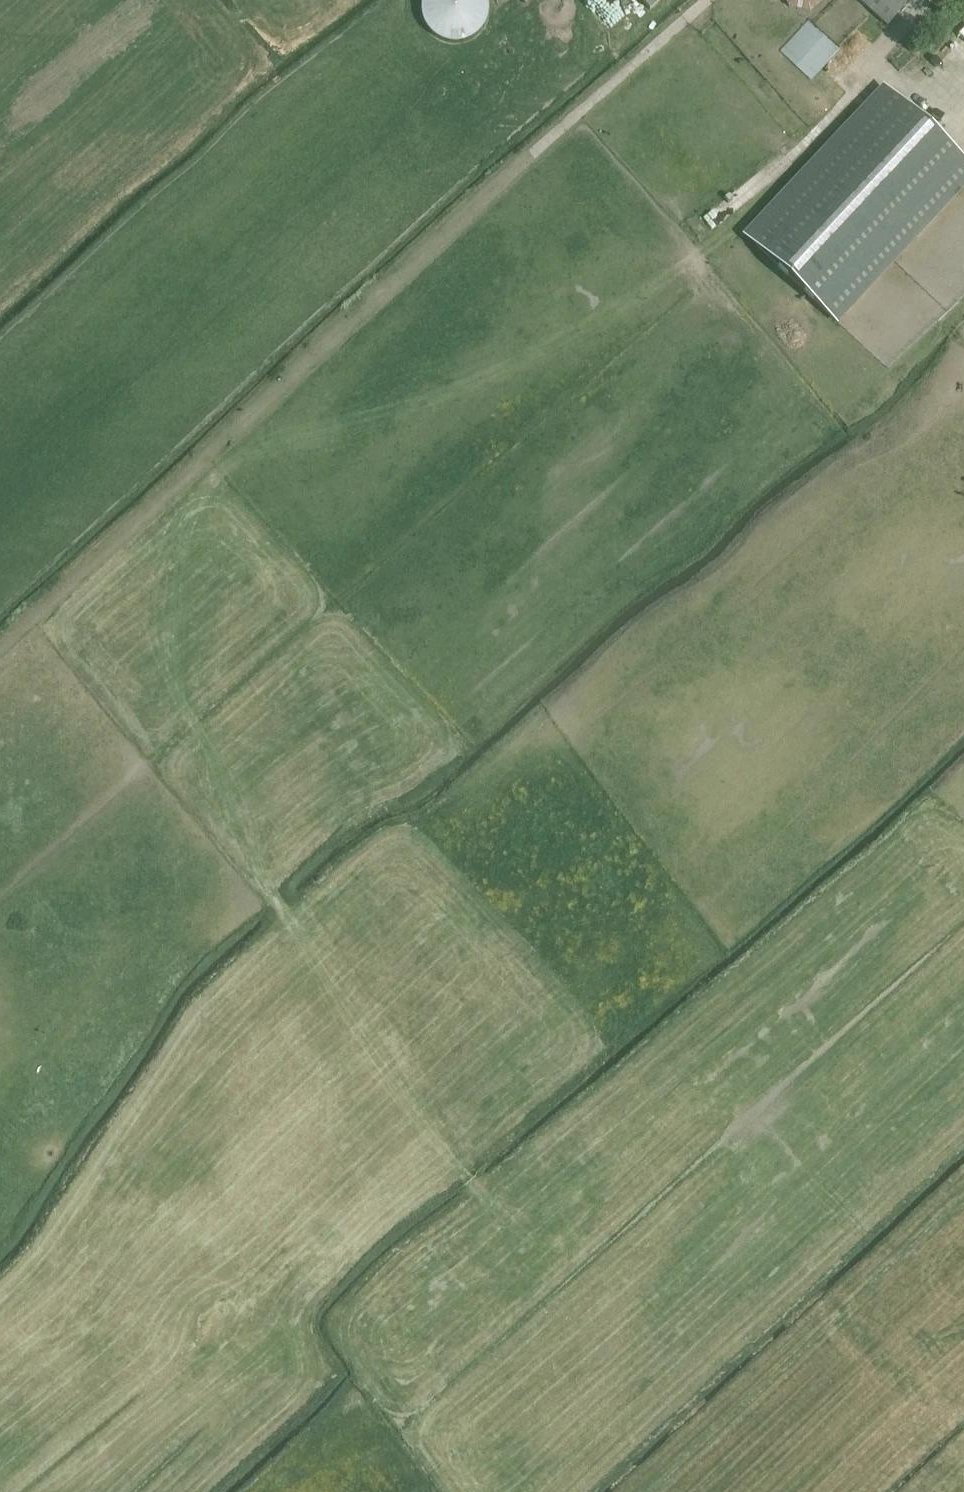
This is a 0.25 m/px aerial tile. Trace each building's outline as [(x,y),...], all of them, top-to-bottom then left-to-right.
[(431,33),(439,39),(448,42),(458,43),(468,40),(476,36),(483,28),(487,20),(489,10),(489,9),(488,1),(488,0),(422,0),(421,8),(422,17),(425,26),(431,33)] [(645,7),(637,0),(611,0),(601,10),(610,19),(602,28),(614,40),(645,7)] [(650,10),(660,0),(640,0),(650,10)] [(788,6),(810,12),(821,0),(786,0),(788,6)] [(888,27),(913,0),(859,0),(888,27)] [(811,18),(779,47),(808,78),(839,49),(811,18)] [(755,245),(836,321),(963,183),(963,163),(885,89),(856,120),(865,128),(755,245)]
